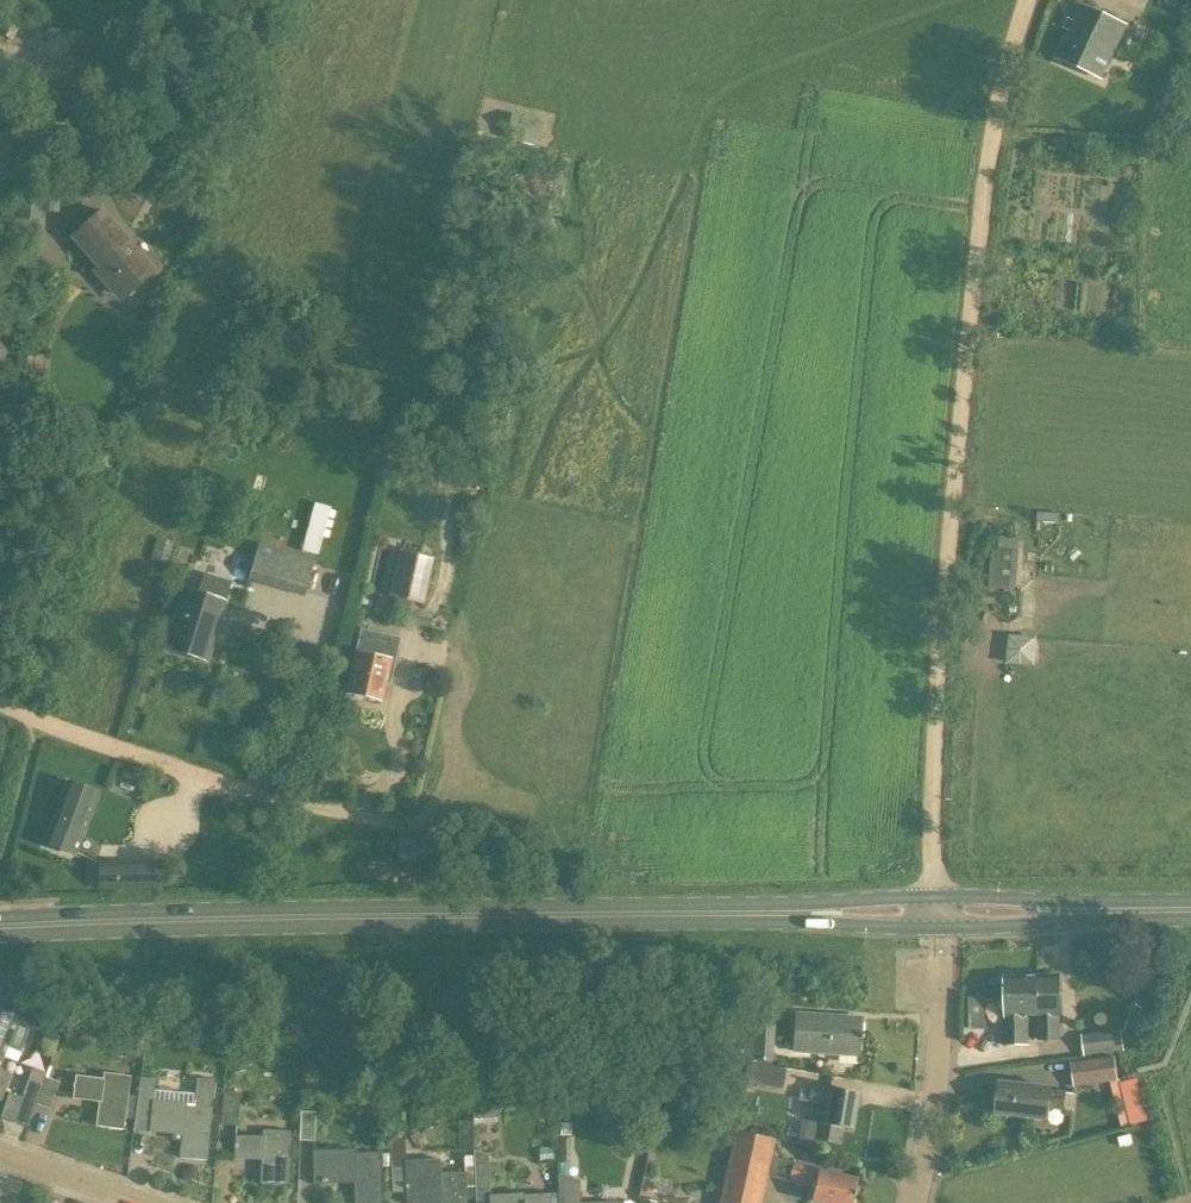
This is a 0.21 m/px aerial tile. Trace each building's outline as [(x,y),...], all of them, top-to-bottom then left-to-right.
[(1101,78),(1125,27),(1079,6),(1056,57),(1101,78)] [(510,116),(507,132),(536,139),(540,123),(510,116)] [(59,214),(61,179),(39,178),(36,212),(59,214)] [(118,306),(123,301),(122,300),(154,273),(102,211),(70,238),(95,267),(90,273),(118,306)] [(322,552),(331,504),(315,501),(306,549),(322,552)] [(997,535),(996,587),(1021,588),(1022,535),(997,535)] [(174,542),(157,537),(150,559),(167,564),(174,542)] [(258,544),(255,555),(247,581),(248,581),(271,588),(282,551),(258,544)] [(422,606),(433,559),(399,551),(388,599),(422,606)] [(207,662),(213,645),(225,604),(182,591),(164,649),(207,662)] [(399,638),(360,629),(355,653),(358,654),(349,694),(379,701),(383,684),(388,685),(399,638)] [(68,782),(45,841),(76,853),(98,794),(68,782)] [(156,888),(156,862),(99,863),(99,889),(156,888)] [(1060,1040),(1059,1017),(1059,1016),(1058,977),(1038,978),(1039,1017),(1038,1017),(1038,1041),(1060,1040)] [(1027,1017),(1038,1017),(1039,1017),(1038,978),(1005,979),(1006,1021),(1003,1021),(1003,1046),(1028,1046),(1027,1017)] [(964,1028),(985,1029),(986,991),(965,990),(964,1028)] [(64,1023),(68,1012),(40,1002),(36,1013),(64,1023)] [(2,1060),(7,1047),(19,1052),(29,1025),(0,1014),(0,1059),(2,1060)] [(859,1056),(861,1020),(795,1015),(793,1051),(859,1056)] [(743,1060),(772,1062),(775,1026),(755,1024),(754,1040),(745,1039),(743,1060)] [(1084,1057),(1123,1051),(1121,1031),(1082,1037),(1084,1057)] [(719,1058),(738,1061),(740,1048),(721,1046),(719,1058)] [(1074,1088),(1117,1082),(1114,1058),(1071,1064),(1074,1088)] [(741,1080),(781,1089),(785,1069),(745,1061),(741,1080)] [(21,1100),(49,1109),(59,1082),(44,1077),(46,1072),(32,1068),(21,1100)] [(0,1101),(10,1075),(0,1071),(0,1101)] [(122,1131),(130,1078),(103,1074),(102,1080),(75,1077),(72,1100),(98,1103),(95,1127),(122,1131)] [(1126,1125),(1152,1119),(1141,1077),(1115,1083),(1126,1125)] [(206,1161),(211,1109),(214,1081),(196,1080),(193,1107),(185,1107),(186,1105),(153,1102),(155,1080),(140,1079),(133,1130),(148,1132),(149,1131),(181,1134),(179,1159),(206,1161)] [(995,1115),(1033,1119),(1046,1121),(1047,1109),(1064,1112),(1066,1094),(1050,1092),(1051,1089),(999,1083),(995,1115)] [(826,1107),(823,1124),(817,1123),(814,1141),(837,1145),(840,1129),(851,1131),(858,1094),(828,1089),(810,1086),(807,1103),(826,1107)] [(236,1127),(240,1094),(224,1092),(220,1125),(236,1127)] [(472,1120),(498,1119),(497,1097),(471,1098),(472,1120)] [(313,1143),(314,1113),(300,1113),(299,1142),(313,1143)] [(287,1186),(289,1132),(262,1131),(262,1137),(235,1136),(234,1160),(260,1160),(260,1185),(287,1186)] [(770,1157),(774,1140),(734,1132),(718,1202),(760,1202),(766,1178),(770,1157)] [(404,1169),(406,1202),(410,1202),(438,1202),(466,1202),(465,1173),(439,1174),(438,1160),(405,1162),(404,1140),(390,1141),(390,1169),(404,1169)] [(380,1153),(354,1154),(354,1150),(312,1152),(313,1183),(353,1182),(354,1202),(382,1202),(380,1153)] [(474,1192),(489,1191),(487,1155),(473,1151),(474,1192)] [(788,1182),(792,1162),(770,1157),(766,1178),(788,1183),(788,1182)] [(856,1181),(839,1177),(840,1173),(792,1162),(788,1182),(813,1188),(810,1202),(815,1202),(851,1202),(856,1181)] [(578,1181),(557,1176),(558,1202),(579,1202),(578,1181)] [(522,1195),(522,1194),(487,1196),(488,1202),(549,1202),(549,1194),(522,1195)]
